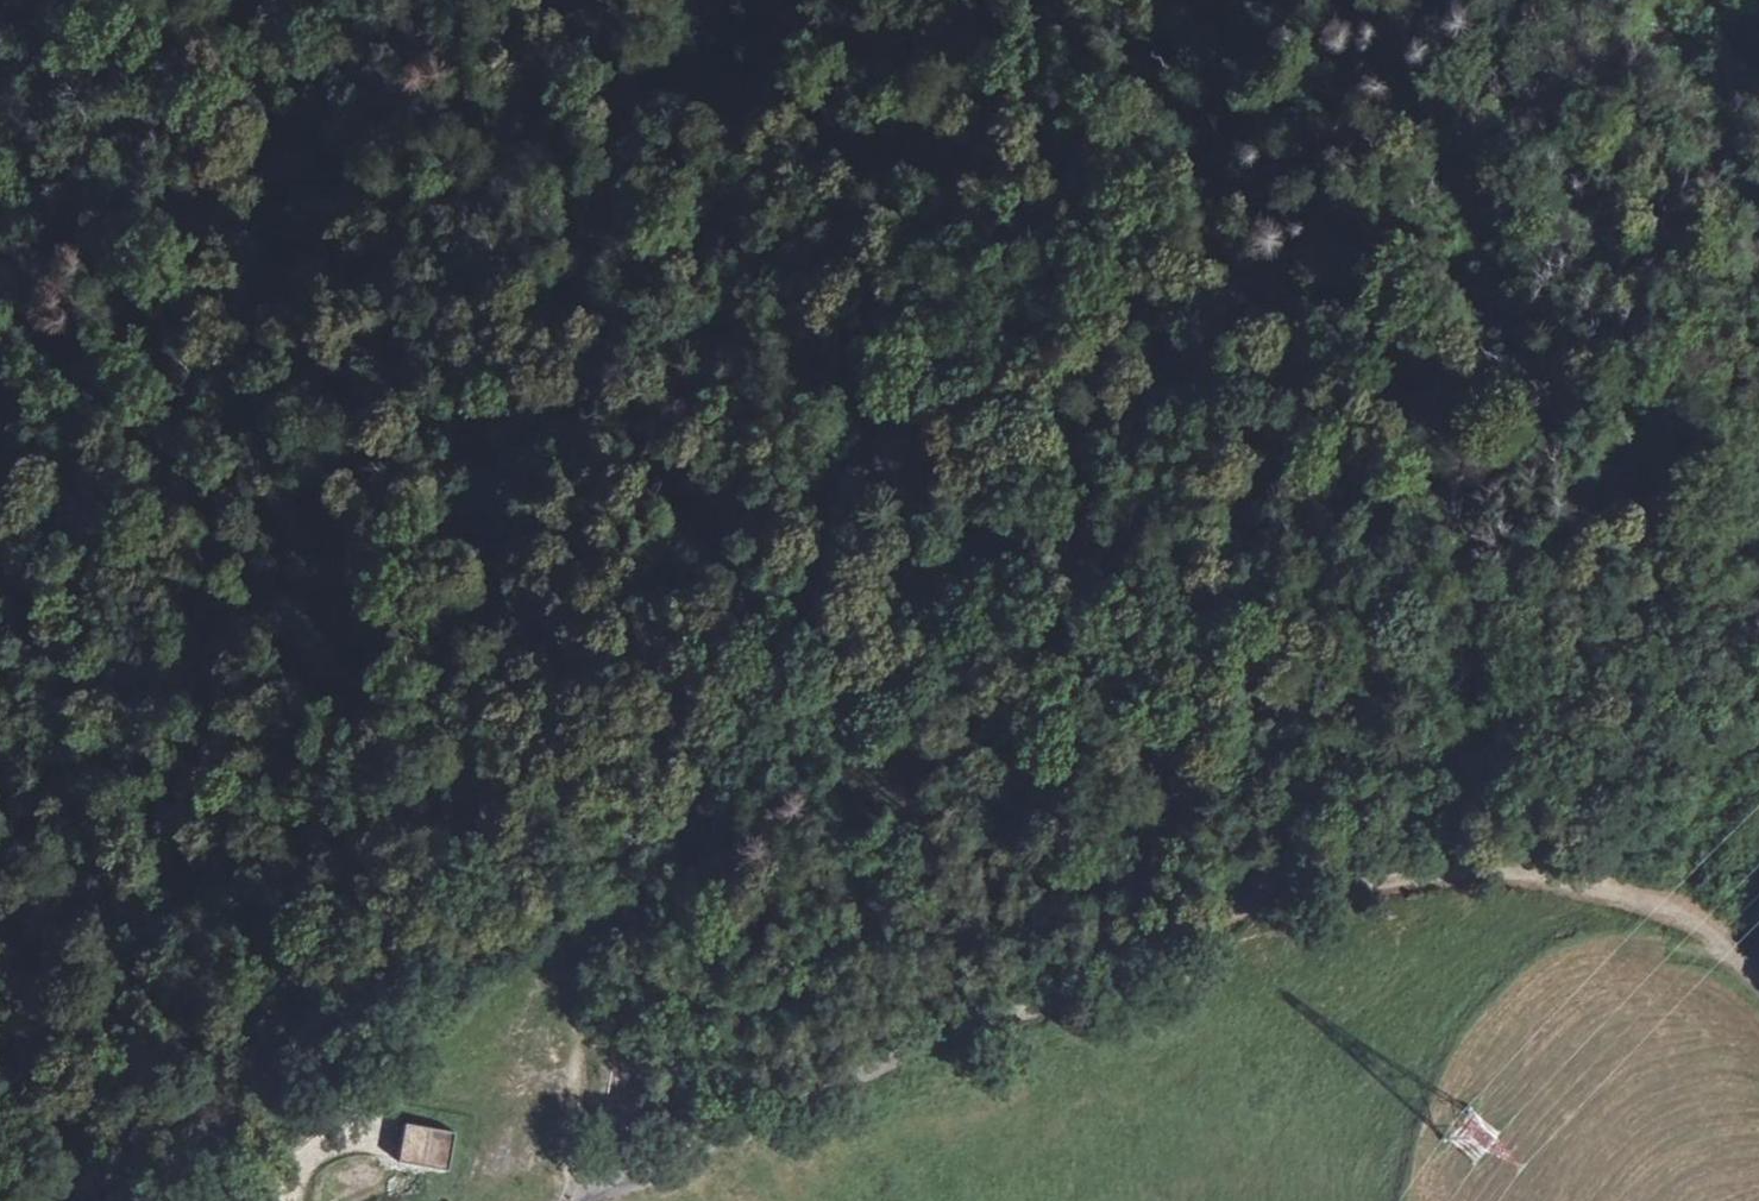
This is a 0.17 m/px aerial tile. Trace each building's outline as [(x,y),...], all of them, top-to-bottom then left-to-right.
[(1478,1163),(1499,1130),(1467,1109),(1445,1141),(1478,1163)] [(456,1133),(403,1122),(395,1161),(448,1171),(456,1133)]
